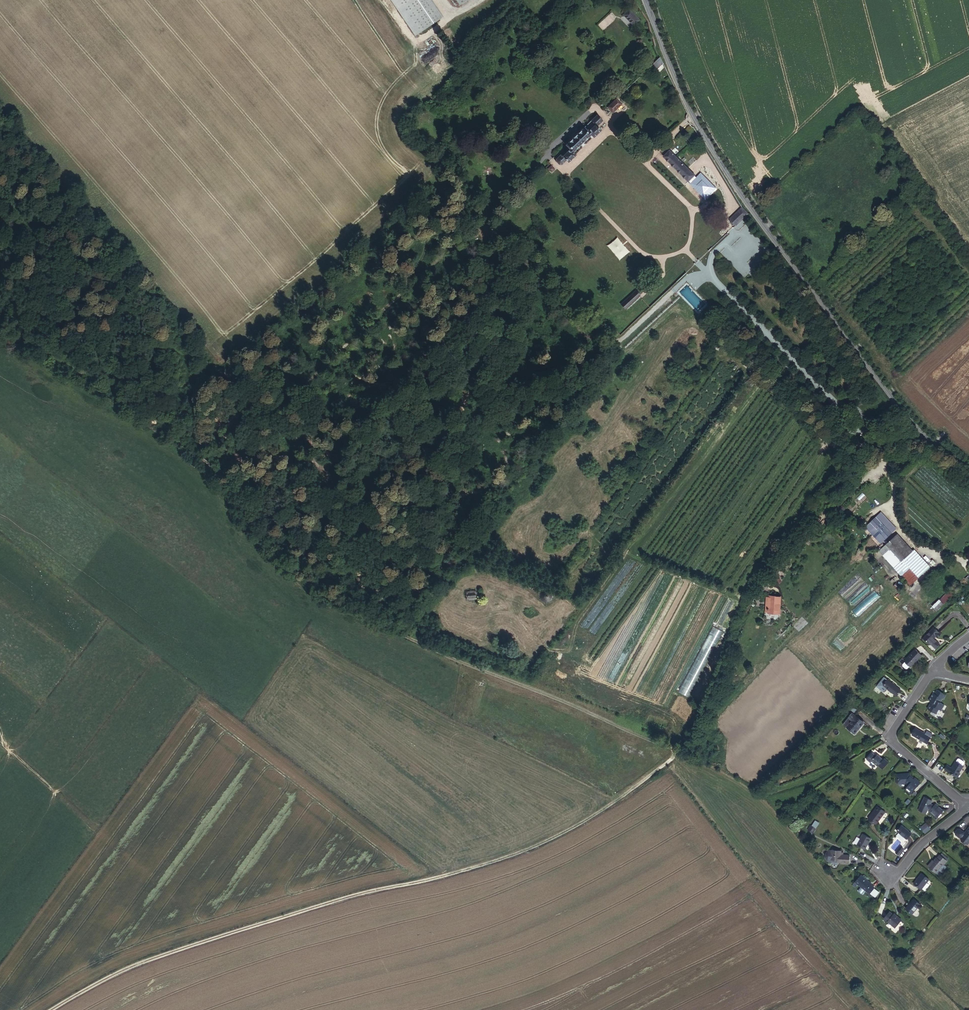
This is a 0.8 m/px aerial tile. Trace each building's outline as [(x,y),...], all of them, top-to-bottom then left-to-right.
[(411,4),(408,0),(397,0),(392,4),(416,36),(428,27),(424,20),(415,27),(407,17),(416,10),(411,4)] [(424,0),(416,0),(411,4),(416,10),(424,20),(428,27),(438,19),(424,0)] [(424,20),(416,10),(407,17),(415,27),(424,20)] [(637,21),(627,11),(621,17),(631,27),(637,21)] [(654,73),(662,65),(658,58),(649,67),(654,73)] [(609,114),(619,104),(614,99),(605,109),(609,114)] [(571,153),(589,136),(592,138),(599,131),(595,127),(602,121),(596,114),(564,145),(567,149),(561,154),(559,154),(555,159),(554,162),(557,165),(560,165),(564,161),(566,163),(573,156),(571,153)] [(691,176),(667,151),(661,158),(685,182),(691,176)] [(733,227),(746,216),(740,209),(728,221),(733,227)] [(623,309),(637,295),(632,290),(618,304),(623,309)] [(894,533),(878,517),(863,532),(879,549),(894,533)] [(904,547),(896,538),(891,542),(900,551),(904,547)] [(903,558),(898,553),(900,551),(891,542),(882,552),(895,565),(903,558)] [(907,558),(911,554),(904,547),(900,551),(898,553),(903,558),(905,556),(907,558)] [(929,570),(913,553),(911,554),(907,558),(924,575),(929,570)] [(924,575),(907,558),(905,556),(903,558),(895,565),(905,574),(904,576),(906,579),(913,586),(924,575)] [(467,601),(478,599),(477,590),(465,591),(467,601)] [(945,604),(954,594),(949,590),(941,599),(945,604)] [(782,613),(782,595),(772,595),(772,613),(782,613)] [(940,600),(932,607),(937,612),(944,605),(940,600)] [(932,642),(935,640),(937,642),(940,638),(933,631),(923,642),(928,647),(929,646),(935,652),(938,648),(932,642)] [(910,671),(922,660),(916,654),(904,665),(910,671)] [(901,695),(884,681),(876,690),(884,696),(886,693),(897,701),(901,695)] [(940,704),(942,700),(943,701),(945,697),(936,692),(934,696),(933,695),(928,702),(931,704),(927,710),(935,715),(937,711),(940,713),(944,707),(940,704)] [(855,732),(861,725),(854,720),(858,715),(852,710),(848,715),(851,717),(847,722),(850,725),(845,731),(853,738),(857,734),(855,732)] [(927,746),(930,740),(925,736),(920,733),(915,739),(927,746)] [(878,770),(883,764),(877,759),(876,760),(871,757),(865,765),(869,768),(871,766),(877,771),(878,770)] [(885,772),(890,765),(885,761),(883,764),(878,770),(881,773),(885,772)] [(960,776),(964,769),(963,768),(965,766),(964,764),(960,761),(958,762),(952,771),(948,768),(945,773),(958,781),(961,776),(960,776)] [(920,786),(909,778),(907,780),(896,780),(896,787),(904,786),(908,789),(904,793),(910,798),(920,786)] [(944,814),(936,807),(935,809),(931,807),(932,804),(924,800),(919,810),(927,814),(928,812),(931,813),(930,814),(938,821),(944,814)] [(876,829),(886,817),(878,811),(869,823),(876,829)] [(938,821),(930,814),(928,816),(936,823),(938,821)] [(925,834),(931,830),(926,823),(920,828),(925,834)] [(912,837),(902,829),(897,835),(907,843),(912,837)] [(968,846),(968,831),(963,838),(960,835),(957,835),(955,837),(956,839),(967,848),(968,846)] [(866,854),(873,843),(866,838),(859,849),(866,854)] [(845,859),(845,856),(843,856),(843,854),(831,854),(826,859),(831,865),(834,864),(844,865),(844,867),(851,867),(852,860),(845,859)] [(946,869),(950,865),(942,859),(938,863),(938,862),(933,867),(932,866),(930,870),(941,879),(943,879),(948,873),(948,871),(946,869)] [(922,894),(930,883),(923,877),(914,887),(922,894)] [(873,889),(863,880),(856,886),(857,887),(859,889),(870,899),(871,898),(875,894),(875,893),(873,891),(873,889)] [(919,913),(922,909),(916,903),(913,908),(911,907),(906,913),(911,918),(917,911),(919,913)] [(903,923),(896,917),(894,919),(890,915),(885,922),(896,931),(903,923)]
